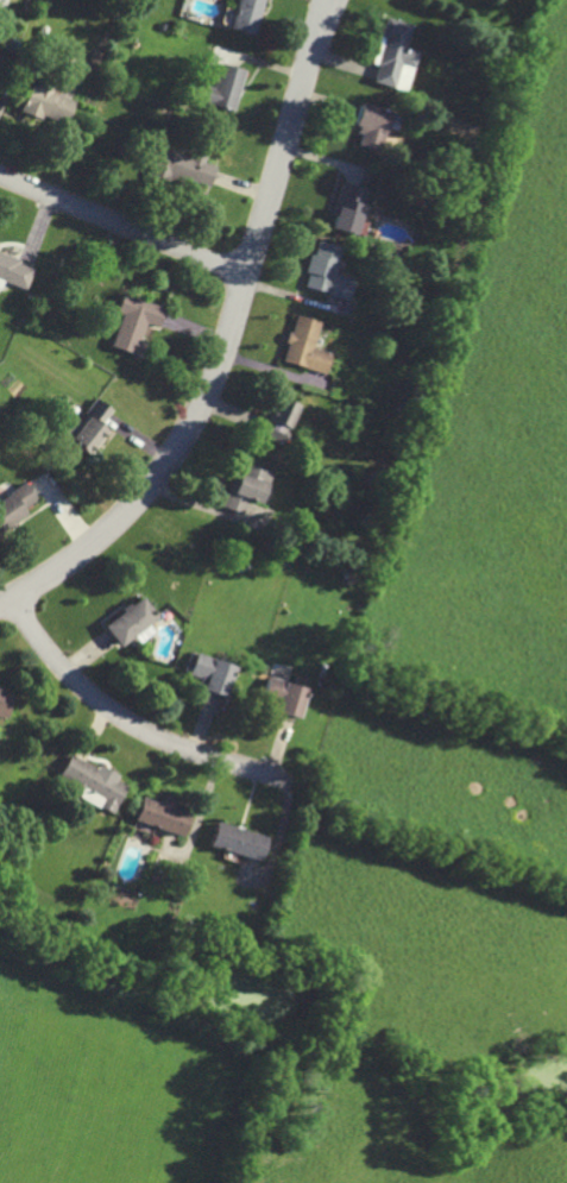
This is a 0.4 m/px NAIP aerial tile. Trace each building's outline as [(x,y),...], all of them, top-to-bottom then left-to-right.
[(231,28),(255,35),(265,0),(239,0),(231,28)] [(375,82),(410,91),(420,51),(409,48),(415,24),(387,17),(374,64),(380,65),(375,82)] [(234,111),(245,70),(219,63),(213,87),(204,85),(199,101),(234,111)] [(21,110),(64,127),(75,101),(32,84),(21,110)] [(392,111),(362,103),(356,125),(363,127),(358,145),(381,151),(392,111)] [(210,188),(217,166),(205,162),(206,159),(159,144),(148,177),(170,184),(173,175),(210,188)] [(368,189),(342,182),(331,228),(357,234),(368,189)] [(306,286),(349,300),(356,279),(336,273),(344,247),(320,240),(315,254),(312,253),(306,272),(310,273),(306,286)] [(35,266),(0,254),(0,288),(2,288),(4,282),(28,289),(35,266)] [(114,348),(142,355),(147,337),(145,337),(148,324),(161,327),(167,307),(123,295),(118,312),(123,314),(114,348)] [(322,321),(296,314),(284,362),(328,373),(333,353),(315,349),(322,321)] [(260,435),(284,445),(301,405),(277,395),(260,435)] [(114,410),(100,398),(82,421),(73,414),(61,430),(92,455),(111,431),(102,425),(114,410)] [(274,471),(242,460),(225,507),(245,514),(250,499),(263,504),(274,471)] [(26,482),(0,500),(0,533),(27,514),(24,510),(38,500),(26,482)] [(135,636),(140,643),(155,630),(150,625),(160,617),(141,595),(105,627),(122,647),(135,636)] [(190,676),(205,681),(203,690),(227,697),(236,665),(196,653),(190,676)] [(300,718),(311,679),(298,676),(296,684),(269,676),(262,701),(279,705),(277,712),(300,718)] [(9,718),(14,690),(0,688),(0,716),(9,718)] [(113,813),(127,786),(117,780),(120,775),(100,764),(98,768),(71,755),(60,777),(84,789),(80,797),(113,813)] [(136,820),(184,836),(192,811),(161,801),(160,802),(143,796),(136,820)] [(264,858),(268,834),(216,824),(212,848),(264,858)]
